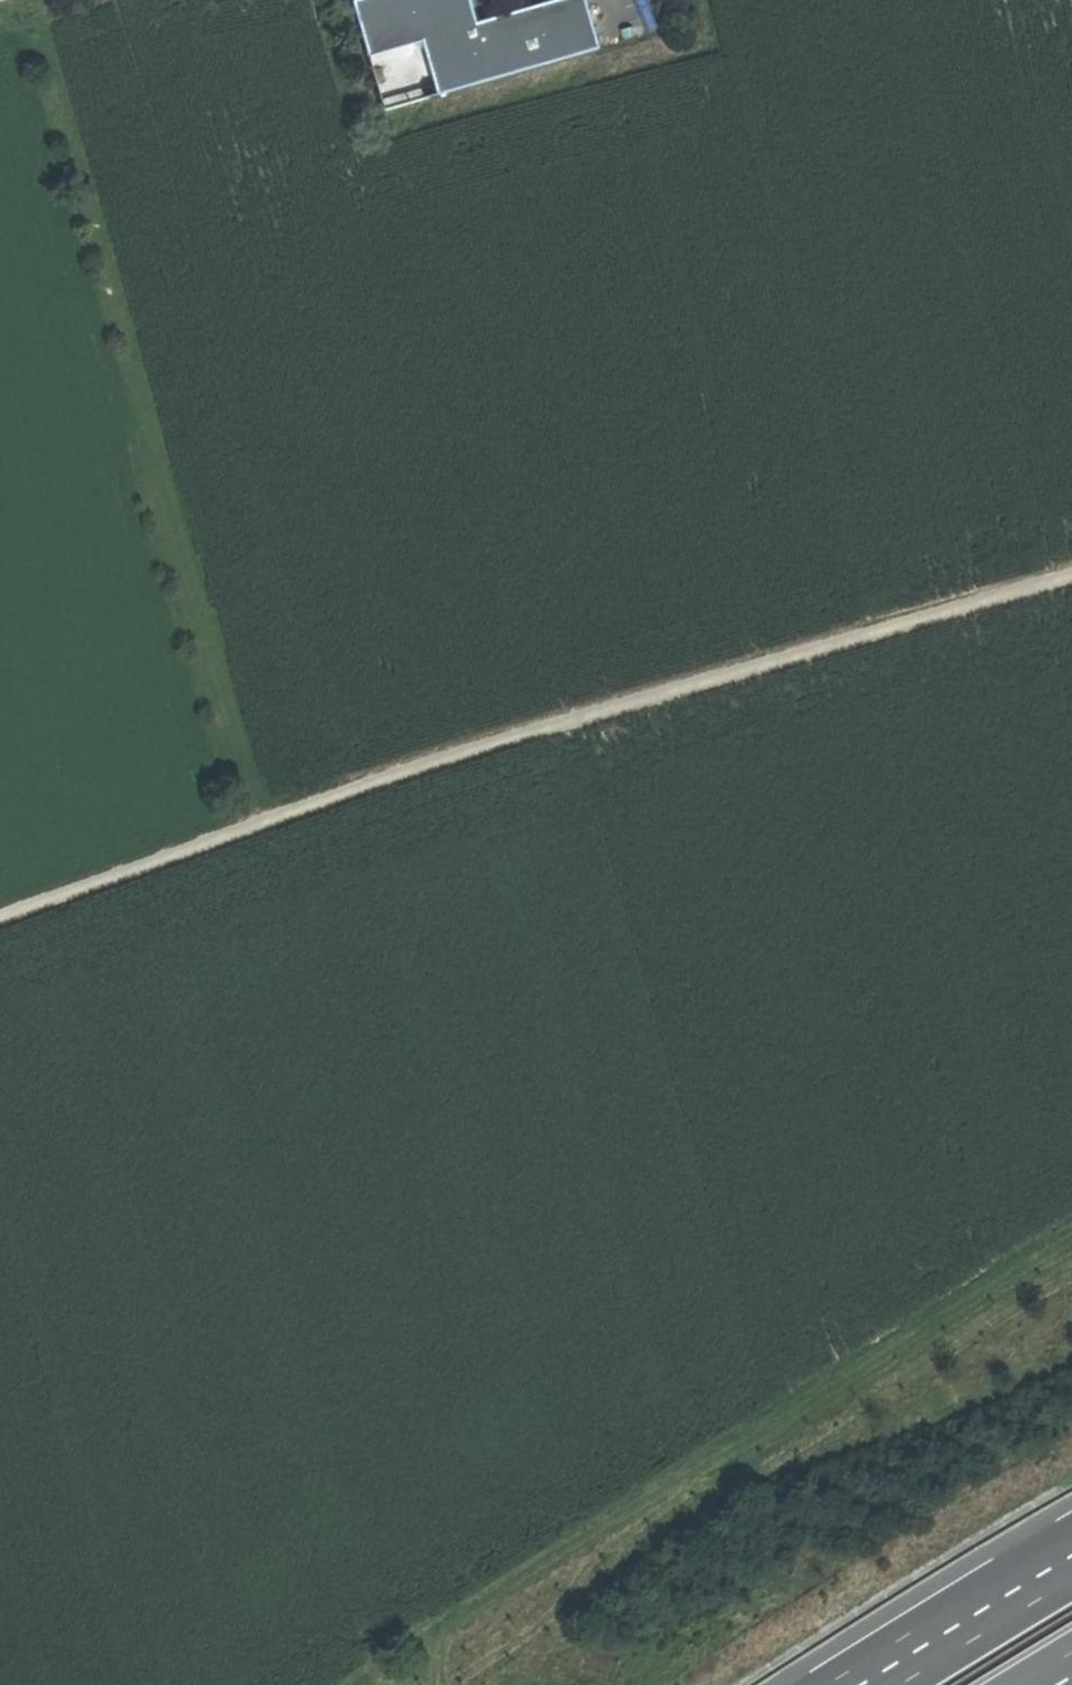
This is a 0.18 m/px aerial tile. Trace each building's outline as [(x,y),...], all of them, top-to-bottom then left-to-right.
[(357,2),(387,110),(603,51),(589,0),(570,0),(480,24),(474,2),(471,0),(365,0),(357,2)]
